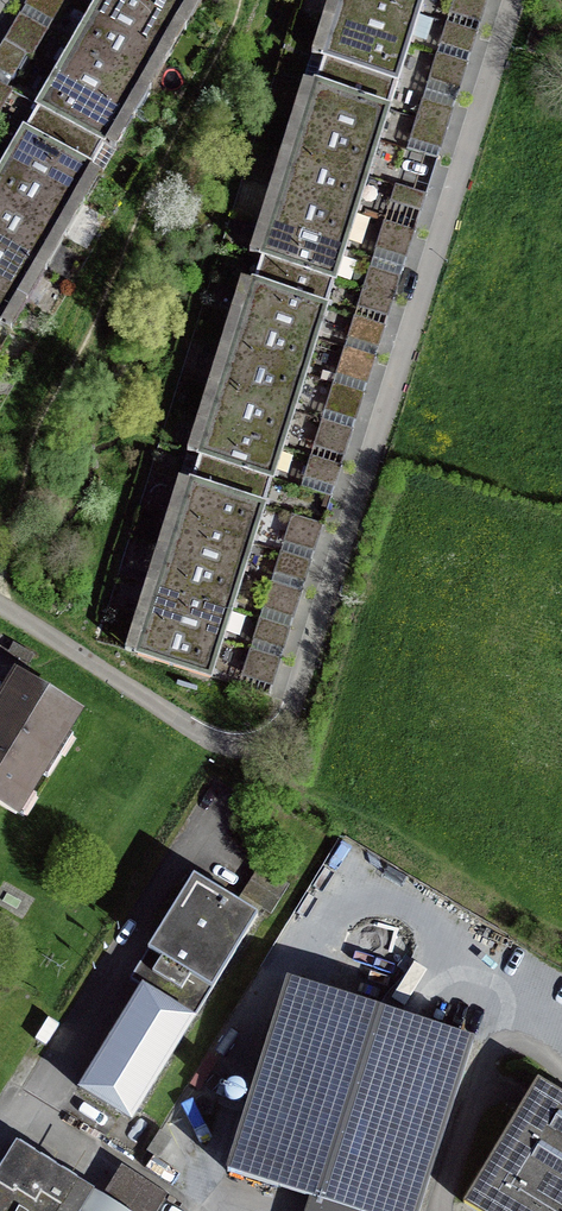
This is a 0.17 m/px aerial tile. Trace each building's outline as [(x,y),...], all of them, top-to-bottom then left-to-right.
[(185,0),(100,0),(83,29),(66,59),(49,89),(31,119),(15,146),(0,173),(0,321),(185,0)] [(310,358),(320,325),(330,293),(338,266),(349,230),(360,195),(371,161),(381,127),(391,95),(401,64),(411,28),(420,0),(342,0),(140,656),(211,678),(217,658),(227,626),(238,592),(248,558),(258,526),(268,494),(278,461),(288,430),(299,393),(310,358)] [(484,0),(451,0),(411,156),(422,159),(415,184),(436,190),(484,0)] [(307,482),(339,491),(424,188),(393,179),(307,482)] [(288,649),(321,519),(289,511),(256,641),(288,649)] [(15,673),(0,700),(0,799),(26,814),(84,711),(15,673)] [(288,883),(257,866),(242,895),(272,911),(288,883)] [(209,892),(198,909),(181,898),(155,940),(168,948),(144,988),(196,1021),(258,922),(209,892)] [(196,1021),(144,988),(78,1092),(131,1125),(196,1021)] [(226,1182),(311,1210),(414,1210),(465,1045),(286,989),(226,1182)] [(540,1088),(465,1210),(561,1210),(561,1102),(540,1088)] [(173,1137),(161,1130),(149,1151),(160,1158),(173,1137)] [(77,1187),(19,1151),(0,1181),(0,1210),(62,1210),(77,1187)] [(77,1187),(62,1210),(115,1210),(77,1187)]
